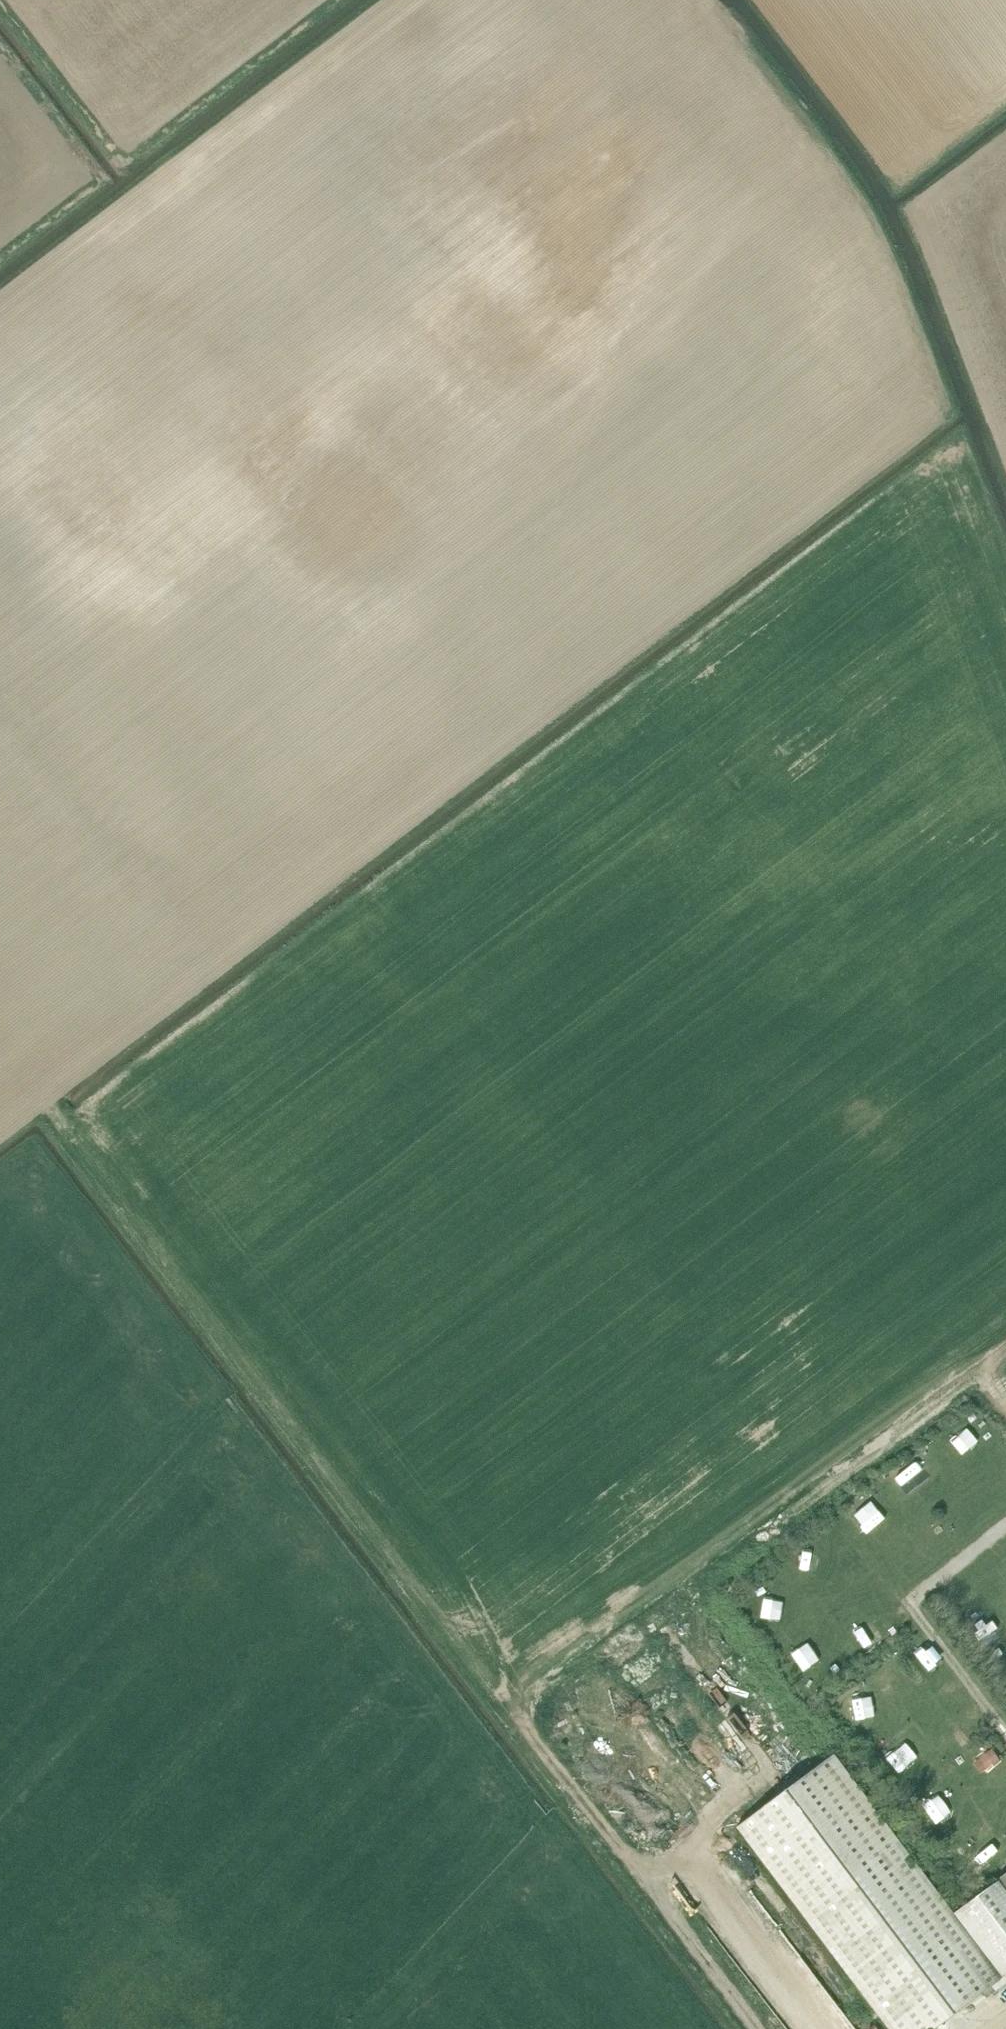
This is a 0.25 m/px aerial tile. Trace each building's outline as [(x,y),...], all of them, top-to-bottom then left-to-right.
[(951,1913),(833,1755),(737,1827),(889,2028),(935,2028),(1001,1979),(998,1976),(1005,1971),(1005,1873),(951,1913)]
